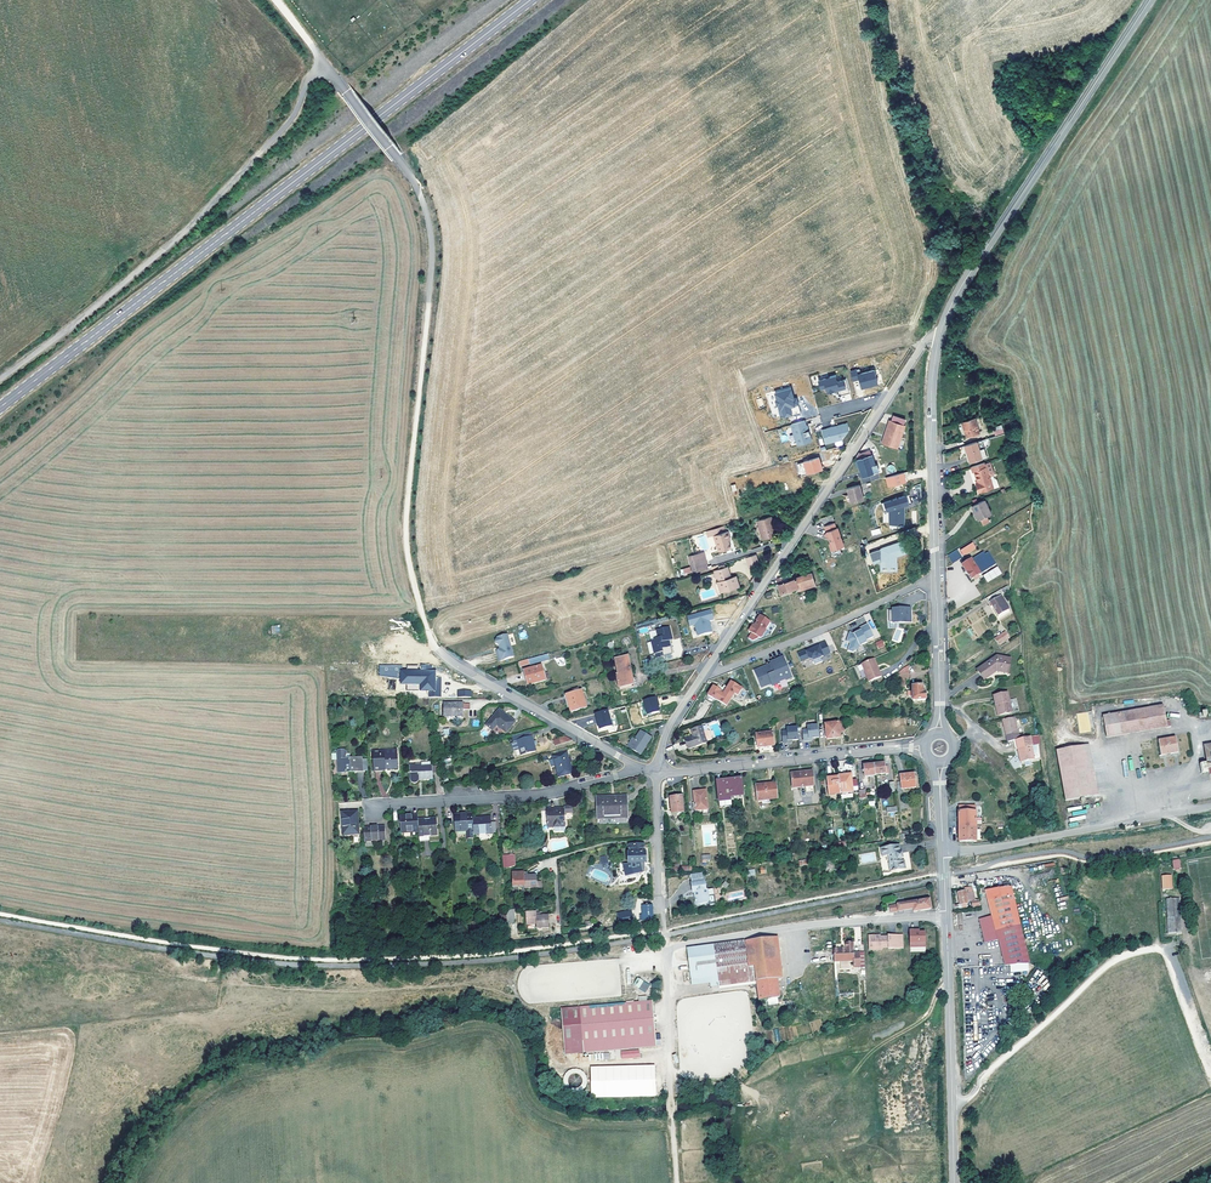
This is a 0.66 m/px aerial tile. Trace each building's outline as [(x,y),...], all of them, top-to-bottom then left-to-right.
[(857,374),(856,370),(850,371),(853,383),(858,381),(860,389),(877,384),(873,370),(857,374)] [(836,379),(834,375),(818,380),(820,389),(825,388),(827,393),(845,388),(842,378),(836,379)] [(794,398),(790,387),(773,393),(778,410),(781,409),(784,417),(793,415),(791,407),(799,404),(797,397),(794,398)] [(974,418),(962,422),(967,436),(973,434),(974,436),(979,434),(976,424),(974,418)] [(806,425),(805,420),(790,424),(795,440),(796,440),(797,444),(811,440),(809,434),(810,434),(807,425),(806,425)] [(886,432),(883,443),(894,447),(900,429),(903,430),(905,425),(889,420),(885,432),(886,432)] [(849,431),(846,422),(821,429),(825,443),(842,439),(849,431)] [(994,430),(995,435),(1008,431),(1007,427),(1004,428),(1003,428),(994,430)] [(903,430),(900,429),(894,447),(897,448),(903,430)] [(982,458),(977,441),(965,445),(970,462),(982,458)] [(859,452),(856,456),(857,459),(871,454),(870,450),(860,453),(859,452)] [(857,459),(857,460),(859,465),(862,476),(872,473),(870,466),(875,465),(871,454),(857,459)] [(803,462),(807,474),(822,469),(819,457),(803,462)] [(994,472),(990,460),(971,466),(973,472),(974,471),(978,482),(976,483),(979,492),(993,487),(989,476),(993,475),(994,472)] [(908,471),(885,477),(888,487),(906,482),(905,477),(909,476),(908,471)] [(869,482),(880,480),(879,475),(861,478),(863,493),(870,491),(869,482)] [(738,498),(733,480),(729,482),(734,499),(738,498)] [(863,498),(859,484),(846,488),(848,494),(850,502),(863,498)] [(907,496),(883,503),(887,513),(890,512),(889,526),(905,525),(904,507),(910,505),(907,496)] [(991,513),(984,500),(972,506),(976,514),(978,514),(980,519),(991,513)] [(772,523),(773,523),(771,516),(757,520),(762,539),(777,534),(775,528),(773,529),(772,523)] [(834,523),(825,526),(827,531),(825,535),(828,537),(830,542),(829,543),(831,550),(844,546),(841,539),(840,539),(838,535),(840,534),(838,527),(836,528),(834,523)] [(731,548),(728,540),(728,538),(730,538),(728,531),(725,532),(723,526),(712,529),(713,535),(718,551),(731,548)] [(880,528),(870,530),(872,536),(882,533),(880,528)] [(989,531),(976,538),(982,548),(995,540),(989,531)] [(911,552),(907,541),(873,552),(877,564),(884,561),(884,571),(900,571),(900,556),(911,552)] [(976,548),(973,544),(964,549),(961,551),(964,556),(976,548)] [(961,551),(964,549),(963,547),(954,553),(958,560),(958,561),(964,557),(964,556),(961,551)] [(958,560),(954,553),(949,556),(950,559),(953,564),(958,560)] [(759,564),(756,554),(746,557),(749,567),(759,564)] [(971,561),(965,564),(963,566),(971,580),(973,579),(975,581),(977,580),(979,578),(978,576),(996,565),(989,554),(973,564),(971,561)] [(689,557),(693,572),(706,568),(704,560),(698,562),(696,555),(689,557)] [(983,575),(987,582),(1002,573),(998,566),(983,575)] [(682,575),(691,572),(690,567),(680,570),(682,575)] [(725,567),(719,569),(713,571),(715,577),(717,576),(718,581),(717,581),(721,592),(739,586),(736,576),(731,577),(729,578),(727,573),(729,572),(727,567),(725,567)] [(815,585),(812,572),(792,579),(791,573),(777,578),(778,583),(780,588),(781,593),(798,587),(799,590),(815,585)] [(1009,589),(1008,586),(986,599),(989,604),(990,604),(998,616),(1009,610),(1001,597),(1008,593),(1009,589)] [(892,610),(888,610),(889,622),(893,622),(893,623),(904,623),(904,621),(911,621),(910,610),(904,610),(903,609),(892,609),(892,610)] [(711,610),(687,616),(690,625),(695,624),(698,634),(712,631),(709,620),(714,619),(711,610)] [(772,623),(761,616),(757,621),(760,623),(758,625),(755,624),(754,625),(753,625),(749,631),(760,638),(762,638),(772,623)] [(873,637),(867,624),(859,627),(860,630),(853,633),(848,631),(845,641),(850,642),(847,650),(852,652),(856,650),(858,655),(865,651),(862,645),(867,643),(865,640),(873,637)] [(275,634),(275,626),(266,626),(267,634),(275,634)] [(673,641),(669,626),(656,629),(657,636),(653,637),(654,639),(651,640),(654,653),(663,651),(662,649),(671,647),(670,641),(673,641)] [(896,627),(892,640),(900,643),(904,630),(896,627)] [(971,628),(967,629),(970,639),(975,637),(971,628)] [(1006,632),(995,639),(999,645),(1010,638),(1006,632)] [(514,657),(507,635),(496,638),(495,641),(496,646),(499,648),(500,651),(496,653),(499,661),(514,657)] [(882,639),(875,643),(878,649),(885,646),(882,639)] [(810,649),(798,654),(801,663),(809,659),(813,661),(830,654),(826,642),(818,645),(819,647),(811,650),(810,649)] [(548,654),(518,662),(520,667),(529,664),(530,665),(549,659),(548,654)] [(633,685),(632,679),(628,656),(615,659),(618,674),(616,674),(619,687),(633,685)] [(1008,674),(1011,659),(997,656),(977,670),(983,678),(993,671),(1008,674)] [(877,665),(874,658),(862,664),(870,682),(882,677),(878,668),(877,668),(876,666),(877,665)] [(765,668),(755,672),(762,689),(772,685),(773,688),(780,685),(779,684),(780,682),(786,679),(787,682),(793,680),(784,659),(771,664),(773,668),(767,671),(765,668)] [(516,665),(504,667),(505,675),(518,674),(516,665)] [(432,666),(421,666),(421,669),(400,669),(400,684),(420,684),(420,690),(428,690),(428,697),(441,697),(441,676),(434,676),(434,670),(432,670),(432,666)] [(541,666),(524,671),(528,685),(545,680),(541,666)] [(635,678),(632,679),(633,685),(619,687),(620,690),(637,687),(635,678)] [(743,689),(731,682),(724,693),(722,693),(723,691),(714,686),(708,695),(716,700),(727,707),(735,694),(739,696),(743,689)] [(923,690),(923,686),(912,686),(912,691),(908,692),(908,696),(912,696),(913,700),(926,700),(926,693),(923,693),(923,690)] [(578,690),(573,691),(574,693),(566,695),(571,712),(586,708),(581,691),(578,692),(578,690)] [(997,705),(999,715),(1012,713),(1007,693),(993,696),(995,705),(997,705)] [(716,700),(708,695),(705,700),(713,705),(716,700)] [(654,696),(642,700),(646,715),(658,712),(654,696)] [(444,703),(444,716),(463,716),(463,709),(470,709),(470,704),(444,703)] [(1105,716),(1108,737),(1175,726),(1171,706),(1105,716)] [(492,730),(496,725),(506,733),(515,722),(499,709),(486,725),(492,730)] [(607,710),(595,713),(599,729),(611,726),(607,710)] [(1093,732),(1092,712),(1077,713),(1078,733),(1093,732)] [(1003,720),(1007,742),(1013,741),(1019,739),(1015,717),(1003,720)] [(843,732),(842,722),(837,723),(834,723),(832,723),(825,724),(827,739),(840,738),(839,732),(843,732)] [(819,738),(818,725),(807,727),(807,729),(802,730),(804,741),(809,741),(809,739),(813,739),(819,738)] [(702,727),(691,730),(693,737),(685,740),(688,749),(707,743),(707,742),(704,732),(702,727)] [(798,740),(797,727),(787,728),(787,731),(782,731),(783,743),(788,742),(788,741),(792,740),(798,740)] [(536,752),(531,731),(511,736),(513,742),(517,741),(521,755),(536,752)] [(641,731),(635,740),(633,739),(628,747),(641,755),(651,738),(641,731)] [(708,731),(704,732),(707,742),(711,740),(712,739),(710,732),(708,731)] [(757,734),(756,734),(758,748),(774,746),(772,732),(757,734)] [(573,741),(565,736),(553,740),(555,746),(573,741)] [(1032,746),(1031,741),(1030,737),(1019,739),(1013,741),(1014,745),(1020,744),(1021,748),(1018,749),(1021,762),(1034,759),(1031,746),(1032,746)] [(1179,739),(1160,741),(1162,755),(1180,752),(1179,739)] [(1068,801),(1090,798),(1095,797),(1086,746),(1081,747),(1059,751),(1068,801)] [(361,759),(361,758),(351,759),(351,755),(350,754),(346,754),(346,752),(343,750),(339,750),(336,753),(338,760),(339,772),(362,771),(361,759)] [(397,769),(397,754),(386,754),(386,751),(373,751),(374,771),(384,770),(384,769),(397,769)] [(558,778),(573,773),(567,752),(552,756),(558,778)] [(874,765),(875,775),(888,773),(887,767),(885,768),(884,764),(874,765)] [(432,773),(431,766),(421,767),(421,765),(410,765),(411,781),(412,782),(414,784),(417,783),(419,780),(432,779),(432,773)] [(875,776),(875,775),(874,765),(864,766),(864,770),(862,771),(863,773),(864,772),(865,777),(875,776)] [(812,771),(791,774),(793,788),(814,786),(812,771)] [(897,789),(901,789),(916,787),(915,774),(899,776),(900,782),(896,782),(897,789)] [(850,775),(839,776),(840,793),(852,791),(858,791),(858,790),(857,780),(851,781),(850,775)] [(841,795),(840,793),(839,776),(826,777),(828,796),(841,795)] [(736,796),(736,798),(743,797),(741,779),(729,780),(731,797),(736,796)] [(731,797),(729,780),(717,781),(720,808),(732,807),(731,800),(731,797)] [(763,805),(771,804),(770,799),(778,798),(776,783),(759,785),(759,794),(757,794),(758,800),(762,800),(763,805)] [(694,791),(695,803),(693,803),(693,807),(695,807),(695,810),(701,810),(708,809),(706,790),(694,791)] [(598,819),(599,819),(628,817),(627,796),(623,796),(597,797),(598,819)] [(673,818),(684,816),(682,796),(670,797),(673,818)] [(959,807),(959,827),(976,827),(976,824),(976,806),(959,807)] [(562,834),(561,816),(569,815),(569,809),(561,809),(561,811),(552,811),(553,813),(543,814),(544,829),(551,829),(552,834),(562,834)] [(357,823),(359,823),(358,811),(341,813),(344,835),(359,834),(357,823)] [(455,832),(474,831),(473,818),(472,813),(454,815),(455,832)] [(419,832),(418,819),(418,815),(400,816),(401,833),(419,832)] [(492,833),(491,822),(491,817),(473,818),(474,831),(474,835),(492,833)] [(436,818),(418,819),(419,832),(419,836),(429,836),(437,835),(436,818)] [(364,828),(365,842),(386,840),(385,827),(364,828)] [(976,842),(976,827),(959,827),(959,842),(976,842)] [(485,841),(496,833),(492,833),(474,835),(474,841),(485,841)] [(644,847),(644,844),(629,845),(629,850),(629,853),(628,853),(629,863),(630,863),(640,863),(646,862),(645,852),(644,847)] [(903,858),(902,853),(900,853),(899,845),(881,848),(882,856),(888,855),(890,863),(889,864),(890,871),(905,869),(904,861),(902,862),(901,859),(903,858)] [(607,855),(600,856),(601,864),(608,863),(607,855)] [(1186,870),(1186,862),(1178,862),(1178,870),(1186,870)] [(524,886),(525,888),(541,887),(541,881),(537,882),(537,875),(528,876),(524,876),(524,873),(524,872),(512,873),(512,886),(516,886),(524,886)] [(702,872),(691,874),(692,883),(691,883),(693,892),(695,892),(696,896),(695,897),(696,903),(698,904),(707,903),(707,905),(715,904),(714,896),(708,897),(708,891),(707,890),(706,890),(705,881),(704,881),(702,872)] [(1173,889),(1172,876),(1163,877),(1164,890),(1173,889)] [(1005,965),(1029,964),(1009,887),(987,890),(994,917),(980,920),(986,943),(999,940),(1005,965)] [(963,892),(963,890),(960,890),(960,893),(958,893),(960,905),(961,904),(962,908),(967,907),(967,904),(967,903),(967,902),(971,901),(972,908),(980,907),(979,900),(974,901),(973,894),(966,895),(965,892),(963,892)] [(1169,933),(1181,932),(1179,898),(1167,899),(1169,933)] [(928,912),(927,910),(931,909),(929,900),(897,905),(889,906),(890,908),(886,909),(887,915),(895,914),(897,914),(910,911),(911,915),(928,912)] [(644,915),(653,915),(652,906),(642,906),(644,915)] [(500,924),(507,924),(514,923),(514,913),(517,912),(517,909),(506,910),(506,914),(500,914),(500,924)] [(621,925),(634,922),(631,911),(618,914),(621,925)] [(537,916),(537,913),(537,912),(526,912),(526,925),(537,924),(537,929),(549,928),(549,916),(540,916),(537,916)] [(963,929),(961,913),(954,913),(956,930),(963,929)] [(919,934),(909,934),(910,950),(926,950),(925,936),(919,936),(919,934)] [(903,935),(897,935),(888,935),(888,937),(881,937),(881,935),(868,936),(869,949),(872,949),(872,950),(881,950),(883,948),(888,947),(888,949),(897,948),(903,948),(903,935)] [(779,1005),(778,1000),(778,998),(780,998),(778,980),(782,979),(777,937),(687,948),(688,961),(690,976),(718,972),(719,986),(757,981),(757,984),(760,1001),(767,1000),(768,1002),(768,1006),(779,1005)] [(846,950),(834,951),(834,963),(853,962),(854,969),(860,969),(860,954),(853,954),(853,944),(846,944),(846,950)] [(710,987),(719,986),(718,972),(690,976),(691,985),(710,982),(710,987)] [(833,991),(823,991),(823,1000),(833,1000),(833,991)] [(562,1009),(562,1011),(652,1004),(652,1002),(562,1009)] [(655,1047),(652,1004),(562,1011),(566,1054),(655,1047)] [(640,1057),(639,1049),(620,1051),(621,1059),(640,1057)] [(591,1098),(656,1096),(655,1064),(590,1066),(591,1098)] [(582,1075),(570,1074),(569,1085),(581,1086),(582,1075)]
